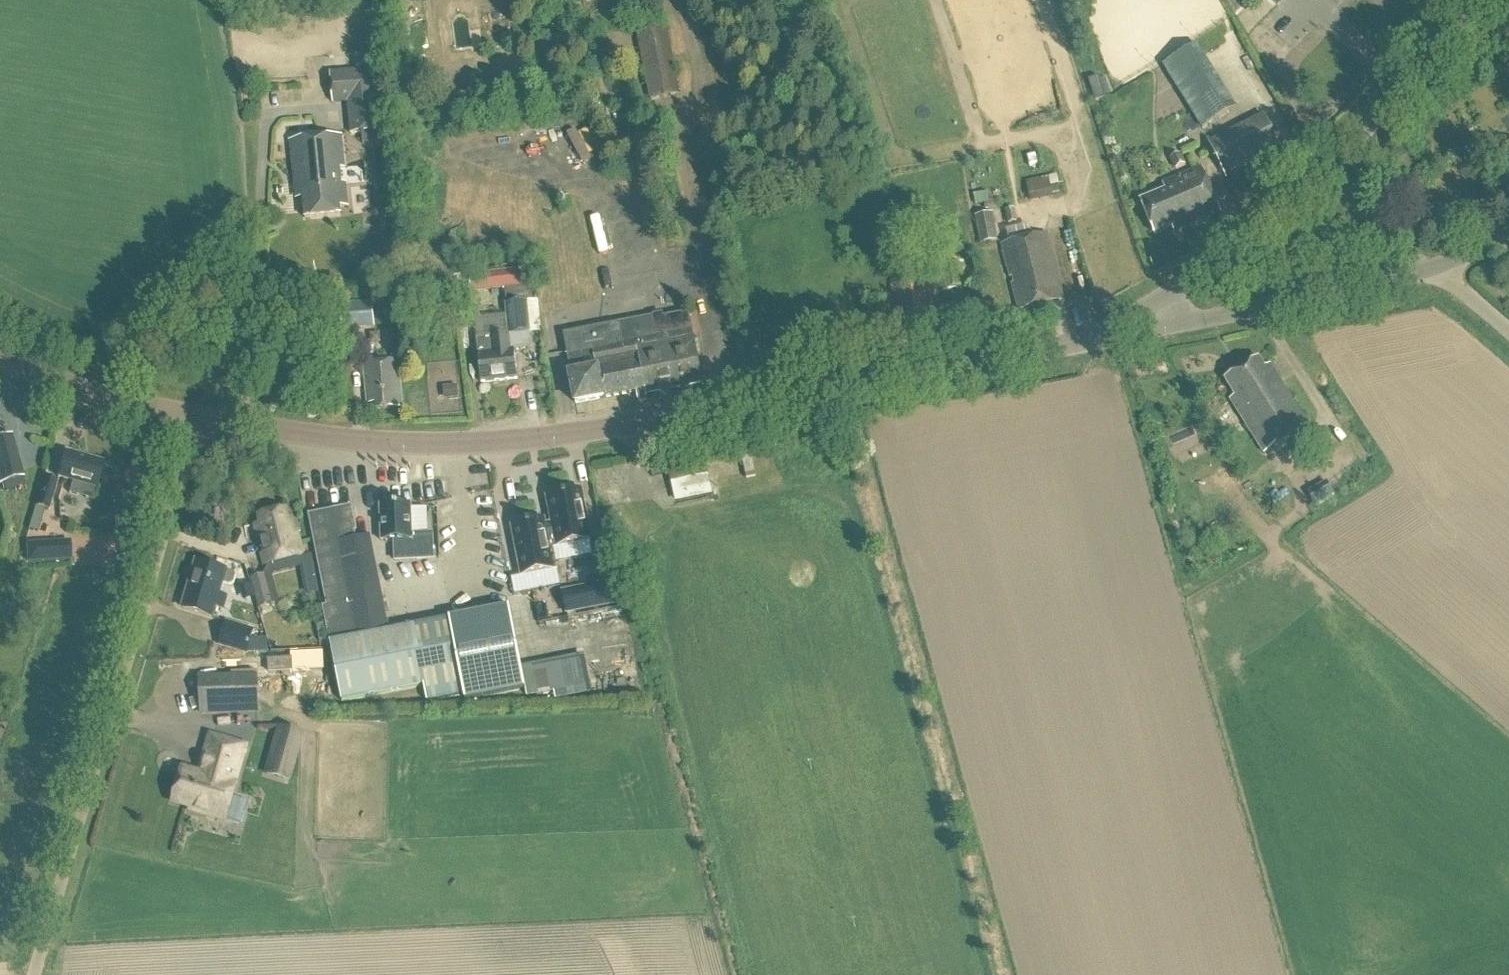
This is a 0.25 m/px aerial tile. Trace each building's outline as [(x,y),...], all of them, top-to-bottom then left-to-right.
[(487,37),(488,56),(515,54),(512,9),(480,11),(482,37),(487,37)] [(667,24),(635,30),(649,100),(679,95),(667,24)] [(1166,68),(1202,128),(1227,113),(1190,53),(1166,68)] [(334,105),(350,104),(352,133),(382,131),(378,71),(332,74),(334,105)] [(1098,74),(1088,77),(1095,98),(1106,95),(1098,74)] [(1226,179),(1281,152),(1264,117),(1209,145),(1226,179)] [(294,144),(299,198),(305,197),(308,219),(343,216),(341,203),(351,203),(345,139),(294,144)] [(1054,186),(1046,152),(1045,149),(1043,149),(1014,156),(1023,194),(1054,186)] [(1139,205),(1153,236),(1174,226),(1177,232),(1217,213),(1198,170),(1158,188),(1161,195),(1139,205)] [(1006,210),(1010,226),(1019,223),(1016,208),(1006,210)] [(974,217),(980,244),(997,241),(992,213),(974,217)] [(1002,246),(1019,313),(1062,302),(1045,236),(1002,246)] [(511,305),(514,335),(531,334),(527,302),(533,302),(530,270),(470,276),(472,292),(505,288),(507,305),(511,305)] [(340,307),(342,332),(374,329),(372,304),(340,307)] [(570,375),(576,404),(636,393),(638,402),(647,401),(646,395),(703,385),(691,314),(656,321),(655,318),(566,335),(573,375),(570,375)] [(515,351),(512,352),(510,336),(478,339),(480,355),(483,385),(518,381),(515,351)] [(1230,403),(1264,456),(1308,428),(1269,368),(1266,370),(1260,361),(1225,383),(1236,399),(1230,403)] [(403,409),(399,362),(365,365),(368,406),(376,405),(376,412),(403,409)] [(23,478),(11,436),(0,439),(0,484),(23,478)] [(58,479),(97,490),(104,465),(65,453),(58,479)] [(674,500),(712,492),(706,465),(668,473),(670,485),(671,485),(674,500)] [(624,492),(623,478),(601,479),(601,493),(624,492)] [(44,479),(29,528),(32,529),(38,531),(44,510),(49,512),(57,483),(44,479)] [(584,514),(580,492),(576,493),(574,491),(566,493),(565,495),(549,498),(554,525),(545,527),(544,521),(513,528),(523,578),(557,571),(553,550),(590,542),(588,534),(591,533),(587,513),(584,514)] [(342,703),(424,687),(427,703),(465,696),(466,701),(526,688),(509,608),(390,633),(370,539),(357,541),(356,532),(357,531),(353,506),(311,514),(328,606),(324,607),(342,703)] [(394,542),(394,561),(430,560),(429,536),(413,537),(411,506),(382,507),(383,542),(394,542)] [(292,520),(289,520),(287,511),(254,519),(266,568),(305,558),(298,532),(296,532),(292,520)] [(69,543),(27,546),(28,564),(70,561),(69,543)] [(183,611),(212,619),(216,608),(224,611),(227,598),(219,596),(227,572),(197,563),(183,611)] [(273,604),(265,575),(250,579),(258,609),(273,604)] [(614,584),(588,588),(563,593),(567,615),(592,610),(618,605),(614,584)] [(540,693),(569,691),(567,665),(580,664),(580,650),(594,649),(594,656),(613,655),(612,639),(596,640),(596,633),(571,634),(570,623),(554,624),(554,622),(535,623),(536,649),(562,647),(563,662),(547,663),(548,675),(539,676),(540,693)] [(219,650),(248,659),(255,634),(227,625),(219,650)] [(323,671),(323,654),(299,655),(299,672),(323,671)] [(296,673),(295,660),(272,661),(273,675),(296,673)] [(200,685),(202,715),(258,713),(257,683),(200,685)] [(280,728),(270,779),(295,784),(305,733),(280,728)] [(191,812),(225,822),(236,787),(233,787),(239,767),(239,768),(245,749),(212,739),(206,758),(212,760),(208,774),(202,778),(184,772),(175,803),(192,808),(191,812)]
